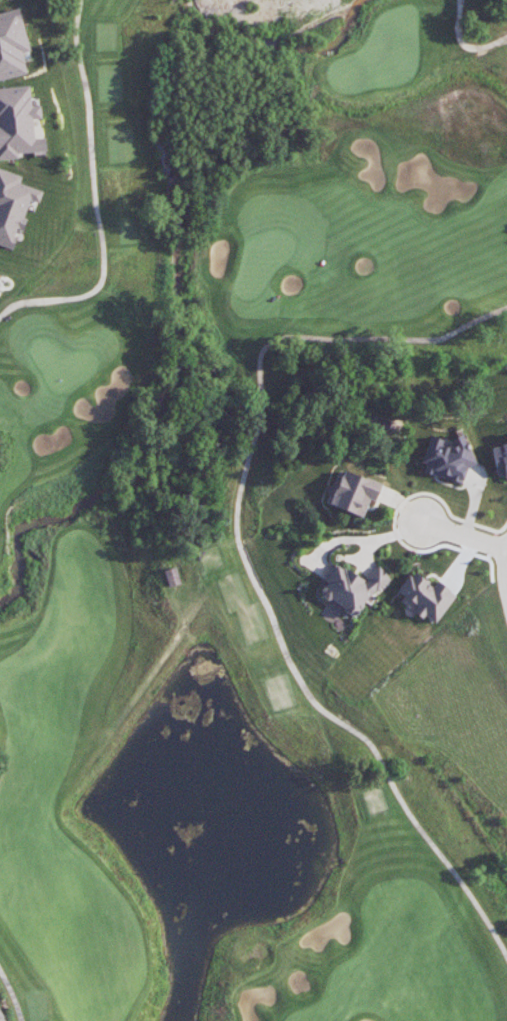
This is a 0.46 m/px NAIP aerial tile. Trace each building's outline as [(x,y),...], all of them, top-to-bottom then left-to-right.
[(0,12),(0,80),(26,74),(21,52),(28,50),(18,8),(0,12)] [(17,158),(16,153),(45,151),(44,137),(33,137),(31,119),(40,118),(39,105),(30,106),(28,85),(0,88),(0,159),(17,158)] [(17,228),(20,229),(30,200),(38,202),(42,190),(18,183),(21,175),(0,169),(0,245),(11,248),(17,228)] [(430,432),(421,462),(424,463),(421,472),(462,483),(467,464),(467,463),(472,444),(430,432)] [(497,481),(506,479),(506,444),(491,447),(497,481)] [(381,483),(341,469),(329,504),(362,516),(369,498),(375,501),(381,483)] [(384,572),(373,566),(366,580),(334,563),(317,594),(360,617),(384,572)] [(434,624),(456,595),(437,580),(433,586),(413,571),(397,591),(417,606),(414,609),(434,624)]
